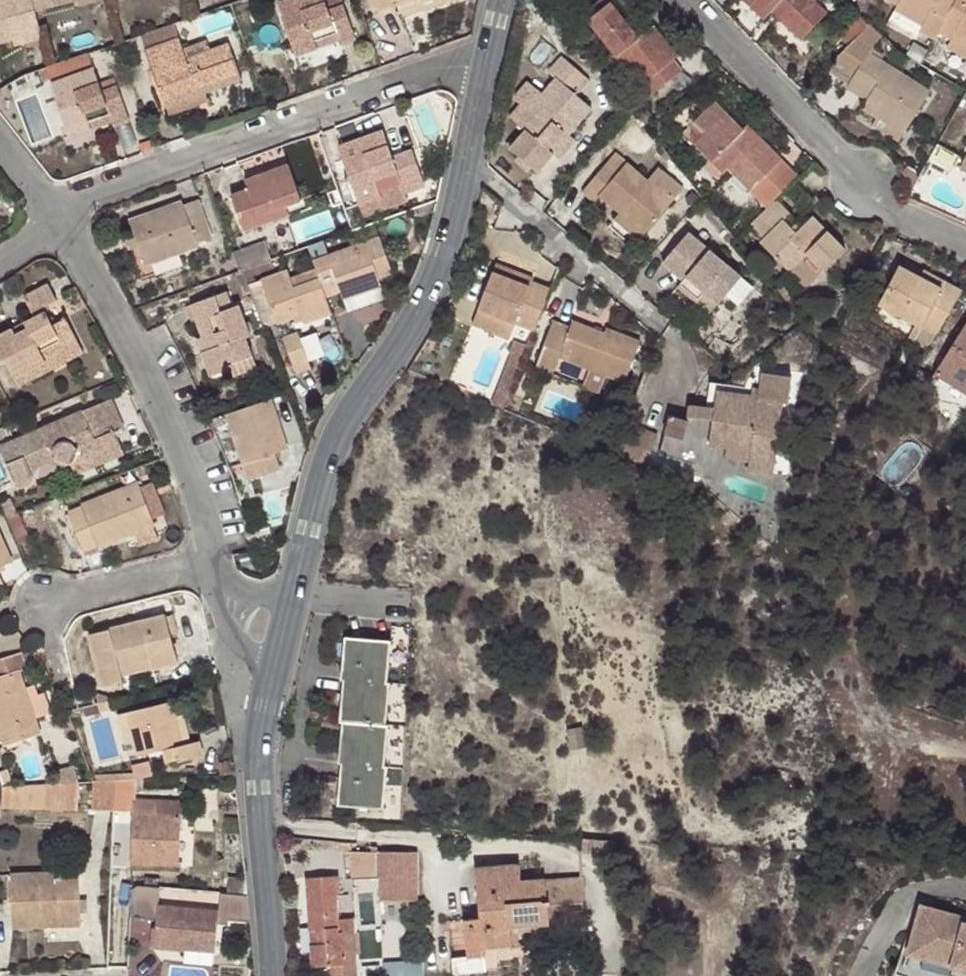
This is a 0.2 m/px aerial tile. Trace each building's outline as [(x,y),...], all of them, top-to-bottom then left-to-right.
[(30,0),(0,0),(0,42),(10,40),(8,33),(37,28),(33,11),(30,0)] [(33,11),(77,0),(30,0),(33,11)] [(318,49),(315,38),(336,31),(339,42),(341,45),(355,39),(344,6),(328,11),(325,0),(289,0),(280,3),(297,55),(318,49)] [(394,9),(392,0),(393,0),(374,0),(378,14),(394,9)] [(394,9),(419,0),(393,0),(392,0),(394,9)] [(610,3),(607,0),(602,0),(583,16),(588,22),(610,3)] [(750,7),(756,1),(771,16),(773,14),(803,41),(827,14),(815,3),(819,0),(743,0),(750,7)] [(898,7),(896,12),(923,27),(920,32),(934,40),(938,33),(957,0),(886,0),(898,7)] [(938,33),(953,42),(957,33),(965,38),(965,0),(957,0),(938,33)] [(756,1),(750,7),(765,22),(771,16),(756,1)] [(639,38),(610,3),(588,22),(617,57),(627,69),(629,67),(651,94),(680,70),(673,61),(680,55),(655,26),(639,38)] [(176,24),(142,36),(146,51),(179,40),(176,24)] [(869,55),(881,37),(870,26),(836,58),(857,71),(849,86),(851,88),(861,94),(869,99),(866,103),(863,108),(879,118),(872,128),(899,143),(931,92),(869,55)] [(8,33),(10,40),(12,45),(39,39),(37,28),(8,33)] [(315,38),(318,49),(339,42),(336,31),(315,38)] [(953,42),(965,50),(965,38),(957,33),(953,42)] [(179,40),(146,51),(166,109),(206,93),(242,81),(229,45),(208,53),(186,61),(182,50),(179,40)] [(204,43),(182,50),(186,61),(208,53),(204,43)] [(58,64),(50,67),(54,83),(58,98),(57,99),(69,136),(93,128),(88,119),(109,111),(112,122),(114,127),(128,122),(116,85),(102,90),(93,69),(87,54),(77,57),(58,64)] [(519,126),(548,152),(564,135),(569,139),(593,111),(580,97),(594,83),(566,56),(552,71),(561,80),(519,126)] [(616,77),(627,69),(617,57),(606,65),(616,77)] [(836,58),(824,70),(849,86),(857,71),(836,58)] [(206,93),(166,109),(168,116),(209,102),(206,93)] [(859,98),(866,103),(869,99),(861,94),(859,98)] [(776,200),(799,177),(749,125),(744,130),(716,102),(685,134),(711,161),(722,151),(732,162),(727,168),(767,209),(776,200)] [(88,119),(93,128),(112,122),(109,111),(88,119)] [(393,156),(382,130),(336,148),(355,195),(348,198),(356,218),(405,199),(402,191),(423,183),(411,149),(393,156)] [(564,135),(548,152),(554,157),(569,139),(564,135)] [(722,151),(711,161),(723,172),(727,168),(732,162),(722,151)] [(624,170),(613,160),(586,191),(597,203),(602,196),(645,235),(674,203),(630,163),(624,170)] [(266,212),(285,206),(301,200),(287,166),(246,180),(248,191),(232,197),(244,230),(269,221),(266,212)] [(790,215),(776,200),(767,209),(749,226),(763,240),(760,243),(771,253),(770,254),(788,271),(807,254),(822,271),(844,250),(813,218),(803,227),(797,234),(791,227),(785,221),(790,215)] [(129,221),(134,236),(138,247),(145,264),(198,245),(198,243),(210,239),(196,201),(184,205),(182,201),(129,221)] [(288,215),(285,206),(266,212),(269,221),(288,215)] [(798,221),(791,227),(797,234),(803,227),(798,221)] [(663,265),(682,281),(684,282),(688,278),(719,305),(742,281),(691,234),(663,265)] [(138,247),(134,236),(127,239),(131,250),(138,247)] [(328,255),(313,260),(316,268),(326,297),(341,291),(343,298),(381,285),(379,278),(391,273),(379,238),(352,247),(356,255),(331,263),(328,255)] [(270,257),(264,241),(236,251),(241,267),(270,257)] [(352,247),(328,255),(331,263),(356,255),(352,247)] [(807,254),(788,271),(804,288),(822,271),(807,254)] [(530,287),(532,283),(533,279),(498,265),(494,274),(530,287)] [(879,306),(936,334),(963,290),(946,282),(944,286),(920,276),(900,266),(879,306)] [(304,325),(333,314),(326,297),(316,268),(291,277),(288,269),(261,279),(279,323),(293,318),(301,314),(304,323),(304,325)] [(944,286),(946,282),(924,271),(920,276),(944,286)] [(553,291),(532,283),(530,287),(494,274),(480,310),(538,331),(553,291)] [(684,282),(682,281),(678,288),(710,315),(719,305),(688,278),(684,282)] [(16,377),(47,362),(46,359),(80,342),(66,315),(53,321),(46,307),(58,301),(50,284),(24,297),(35,320),(26,324),(28,328),(16,335),(14,331),(0,338),(0,360),(1,361),(6,358),(16,377)] [(191,305),(202,337),(207,337),(211,349),(202,352),(209,375),(228,370),(226,364),(253,355),(246,336),(250,335),(239,305),(233,308),(227,291),(191,305)] [(296,326),(304,323),(301,314),(293,318),(296,326)] [(628,382),(644,340),(609,327),(606,332),(574,321),(572,327),(555,321),(538,368),(556,375),(562,358),(628,382)] [(934,375),(965,395),(965,326),(934,375)] [(311,369),(299,334),(284,340),(296,375),(311,369)] [(207,337),(202,337),(198,339),(202,352),(211,349),(207,337)] [(47,362),(16,377),(20,386),(85,353),(80,342),(46,359),(47,362)] [(257,366),(253,355),(226,364),(228,370),(231,376),(257,366)] [(721,385),(715,438),(734,440),(735,433),(756,435),(754,455),(754,466),(780,468),(788,397),(793,397),(795,369),(767,365),(764,383),(756,383),(755,389),(721,385)] [(287,449),(271,400),(227,414),(248,481),(280,471),(274,453),(287,449)] [(115,401),(0,444),(15,483),(20,484),(26,484),(29,480),(32,475),(31,469),(54,460),(59,466),(64,466),(71,464),(75,471),(123,453),(115,431),(125,427),(115,401)] [(631,418),(618,449),(636,456),(647,425),(631,418)] [(647,425),(636,456),(654,462),(663,431),(647,425)] [(734,440),(715,438),(713,449),(754,455),(756,435),(735,433),(734,440)] [(153,519),(140,487),(139,484),(69,511),(86,551),(133,533),(155,525),(153,519)] [(152,484),(140,487),(153,519),(164,514),(152,484)] [(8,517),(20,545),(31,540),(19,513),(8,517)] [(155,525),(133,533),(139,547),(159,539),(155,525)] [(0,539),(0,567),(10,562),(0,539)] [(156,659),(159,668),(179,662),(168,615),(91,634),(104,686),(125,681),(124,676),(121,669),(156,659)] [(387,683),(390,640),(344,637),(341,679),(343,679),(387,683)] [(28,697),(20,671),(27,668),(23,655),(0,663),(0,724),(8,745),(42,734),(38,720),(28,697)] [(124,676),(159,668),(156,659),(121,669),(124,676)] [(343,722),(386,725),(389,683),(387,683),(343,679),(340,722),(343,722)] [(40,692),(28,697),(38,720),(48,716),(40,692)] [(173,720),(179,719),(175,702),(129,712),(137,755),(164,750),(168,763),(204,756),(203,741),(185,745),(179,746),(173,720)] [(185,745),(179,719),(173,720),(179,746),(185,745)] [(342,762),(385,765),(388,725),(386,725),(343,722),(340,762),(342,762)] [(339,806),(384,809),(387,766),(385,765),(342,762),(339,806)] [(63,766),(63,780),(5,783),(6,809),(82,806),(81,766),(63,766)] [(136,801),(137,779),(96,782),(95,782),(88,782),(89,808),(133,809),(133,863),(154,863),(155,861),(170,861),(172,833),(178,834),(178,803),(136,801)] [(377,853),(351,853),(353,881),(379,879),(377,853)] [(521,866),(476,870),(481,919),(463,920),(468,955),(484,954),(483,947),(513,945),(512,927),(550,922),(546,881),(522,882),(521,866)] [(82,924),(79,875),(10,879),(12,928),(82,924)] [(356,916),(339,917),(338,895),(341,895),(340,876),(308,878),(314,966),(327,965),(328,975),(360,975),(356,916)] [(243,920),(246,895),(221,892),(220,918),(243,920)] [(961,921),(963,915),(917,900),(901,951),(951,966),(965,971),(965,930),(959,928),(961,921)] [(212,951),(217,912),(158,907),(155,945),(212,951)] [(389,960),(390,975),(427,975),(426,958),(389,960)] [(951,966),(947,975),(965,975),(965,971),(951,966)]
